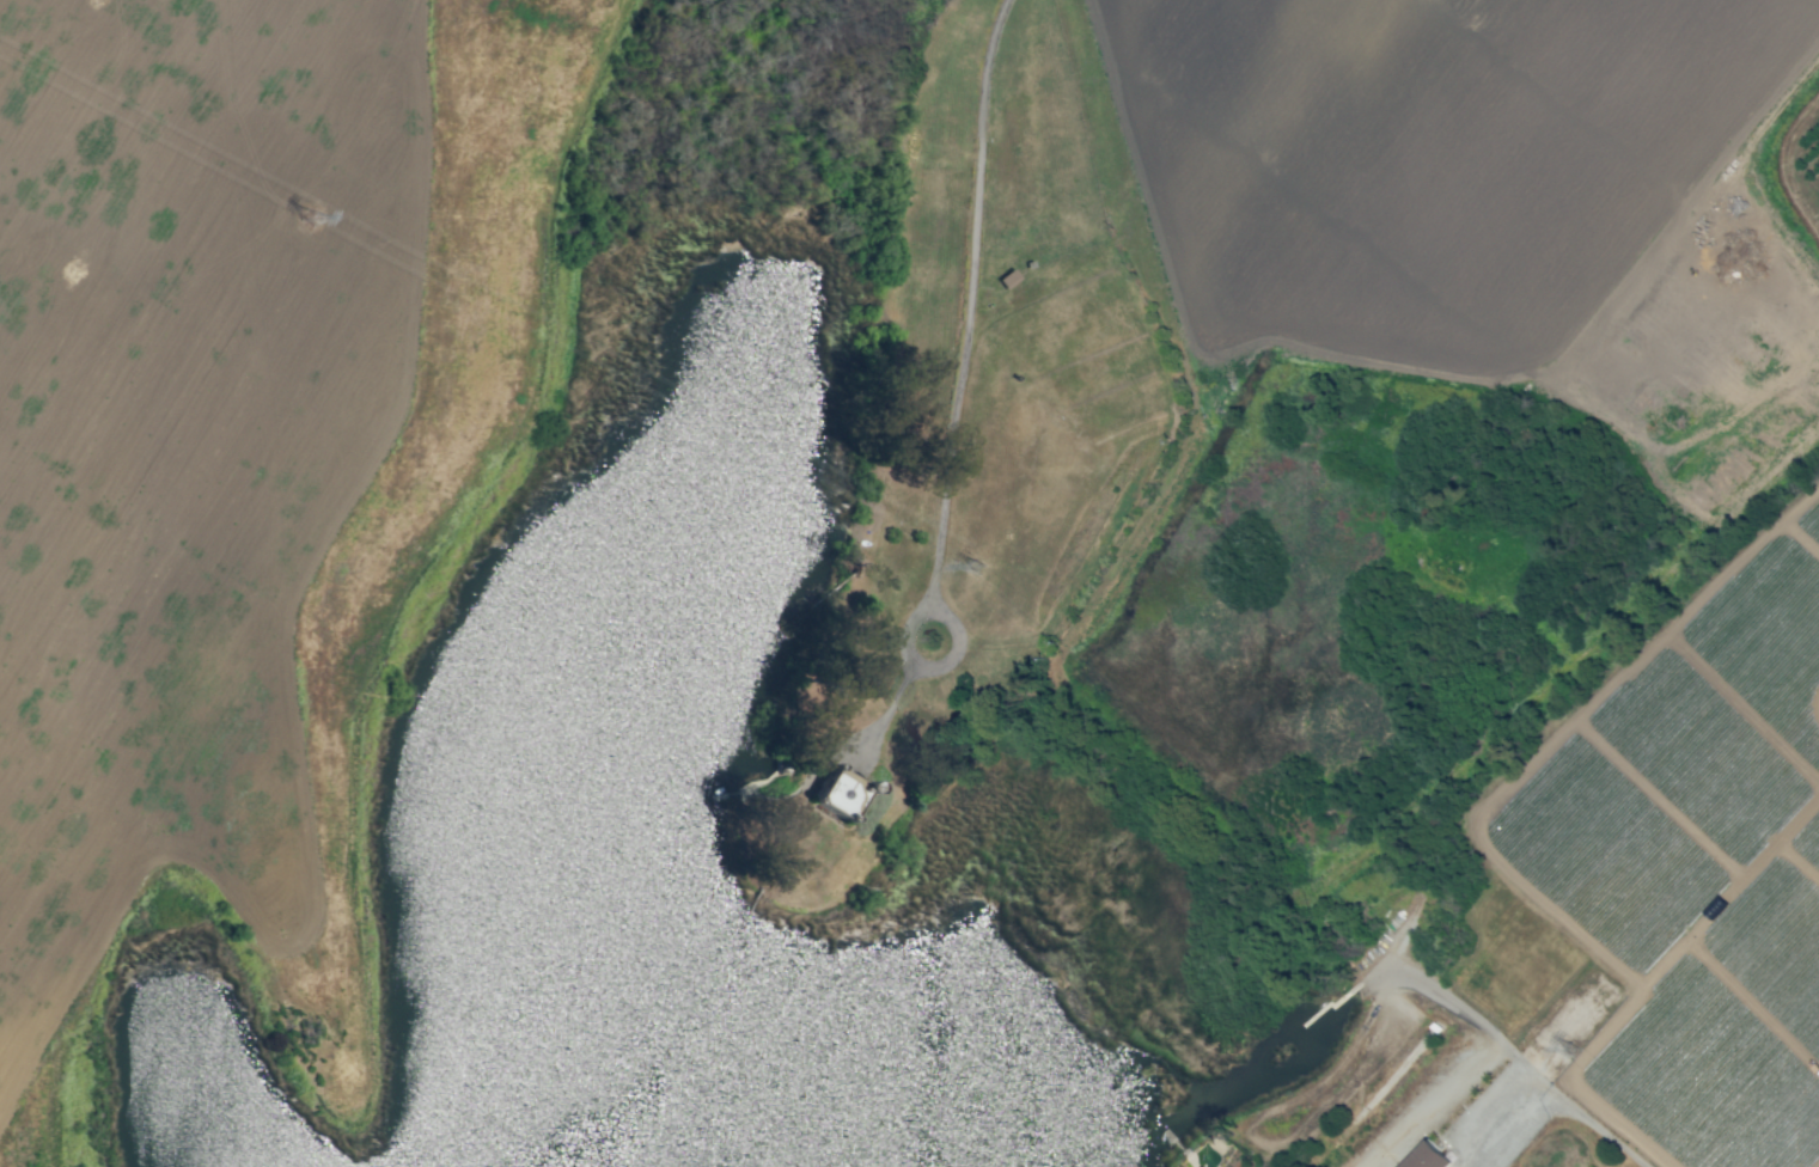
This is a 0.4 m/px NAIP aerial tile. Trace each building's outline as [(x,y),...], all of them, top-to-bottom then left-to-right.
[(866,786),(831,767),(811,802),(846,821),(866,786)] [(1452,1162),(1428,1138),(1400,1166),(1447,1166),(1452,1162)]
